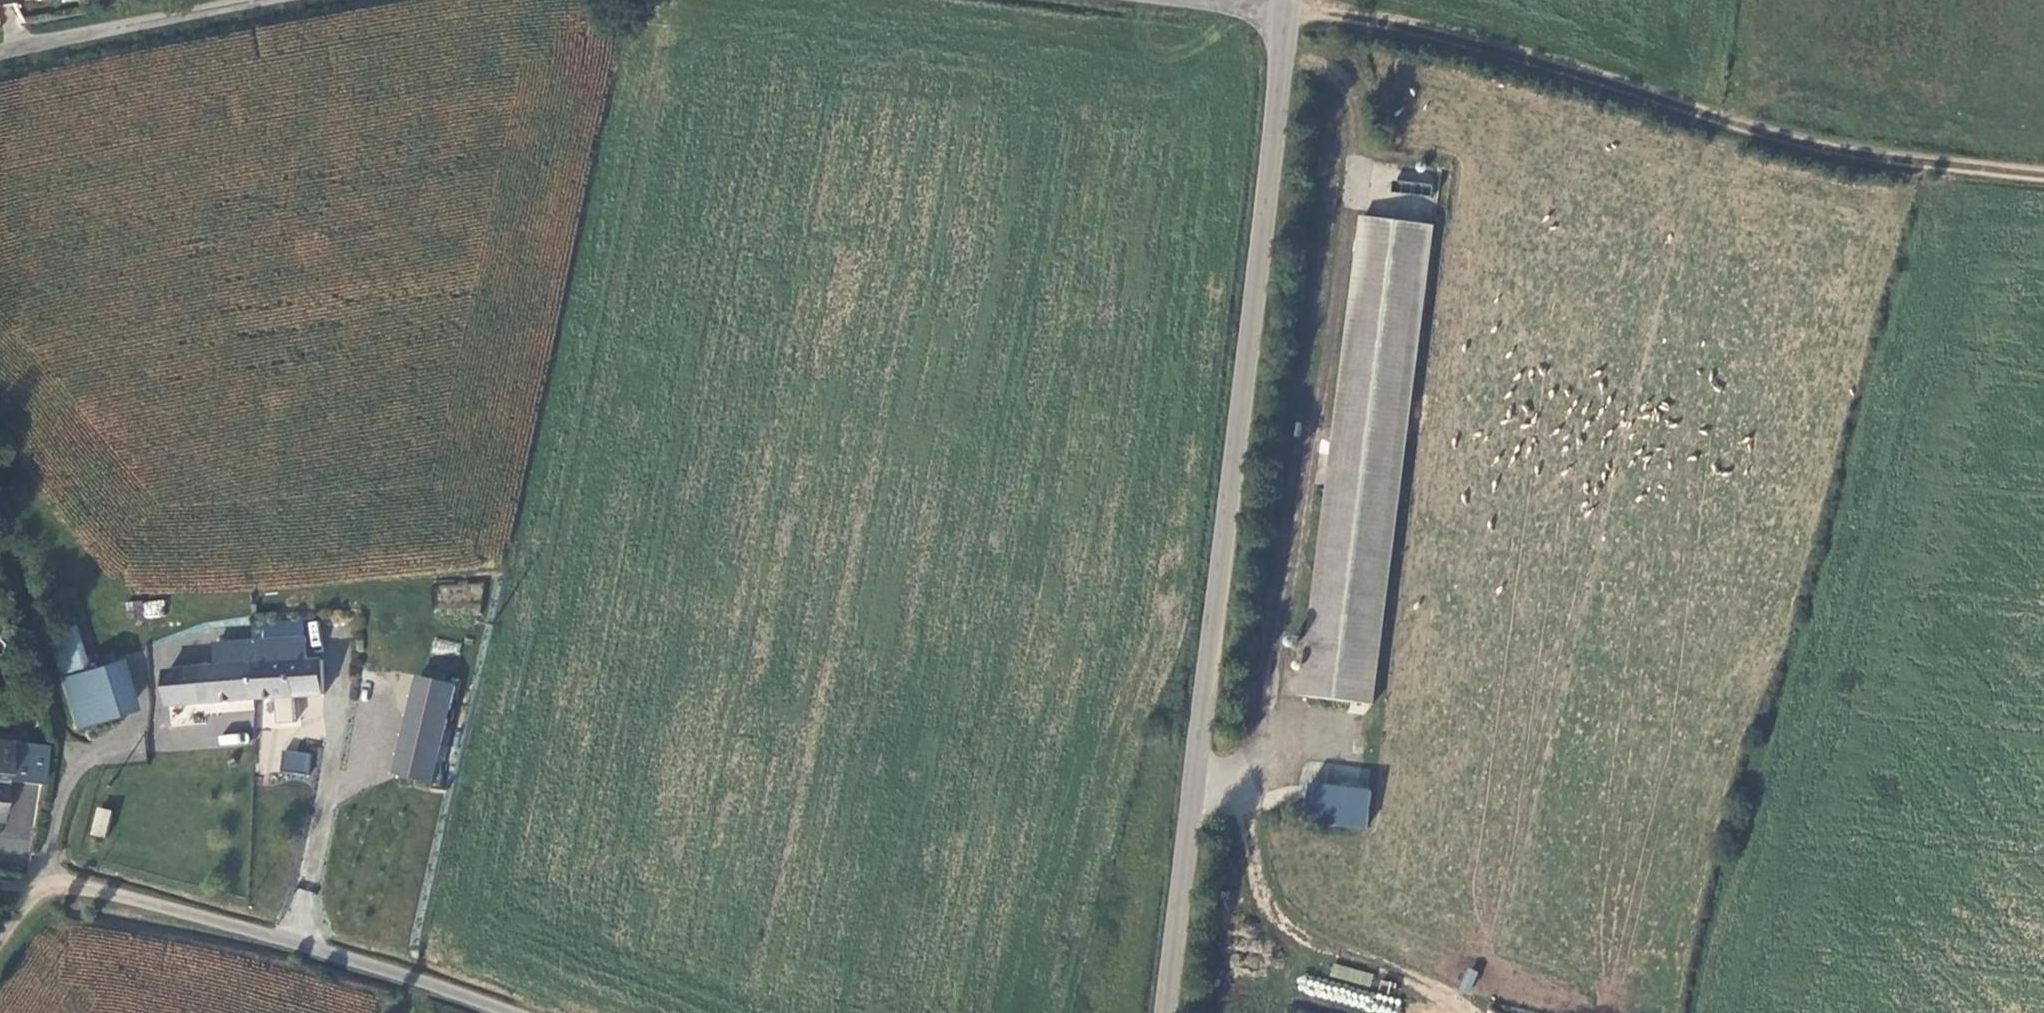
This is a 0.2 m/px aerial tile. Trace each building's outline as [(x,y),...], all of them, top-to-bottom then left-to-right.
[(1400,179),(1397,190),(1428,196),(1431,185),(1400,179)] [(1369,708),(1424,229),(1356,220),(1302,701),(1369,709),(1369,708)] [(50,634),(63,679),(85,672),(73,629),(50,634)] [(305,636),(216,641),(217,665),(166,667),(168,700),(323,692),(322,660),(307,661),(305,636)] [(433,639),(432,652),(457,655),(459,642),(433,639)] [(85,672),(63,679),(77,727),(132,711),(116,665),(85,672)] [(433,789),(456,686),(419,678),(397,781),(433,789)] [(286,747),(283,769),(311,772),(313,751),(286,747)] [(0,748),(0,822),(1,822),(7,784),(41,791),(46,749),(38,748),(33,751),(0,748)] [(1309,782),(1305,824),(1367,828),(1370,787),(1309,782)] [(106,837),(111,809),(95,806),(89,834),(106,837)] [(1335,963),(1331,974),(1369,986),(1372,975),(1335,963)] [(1294,1005),(1291,1012),(1321,1012),(1294,1005)]
